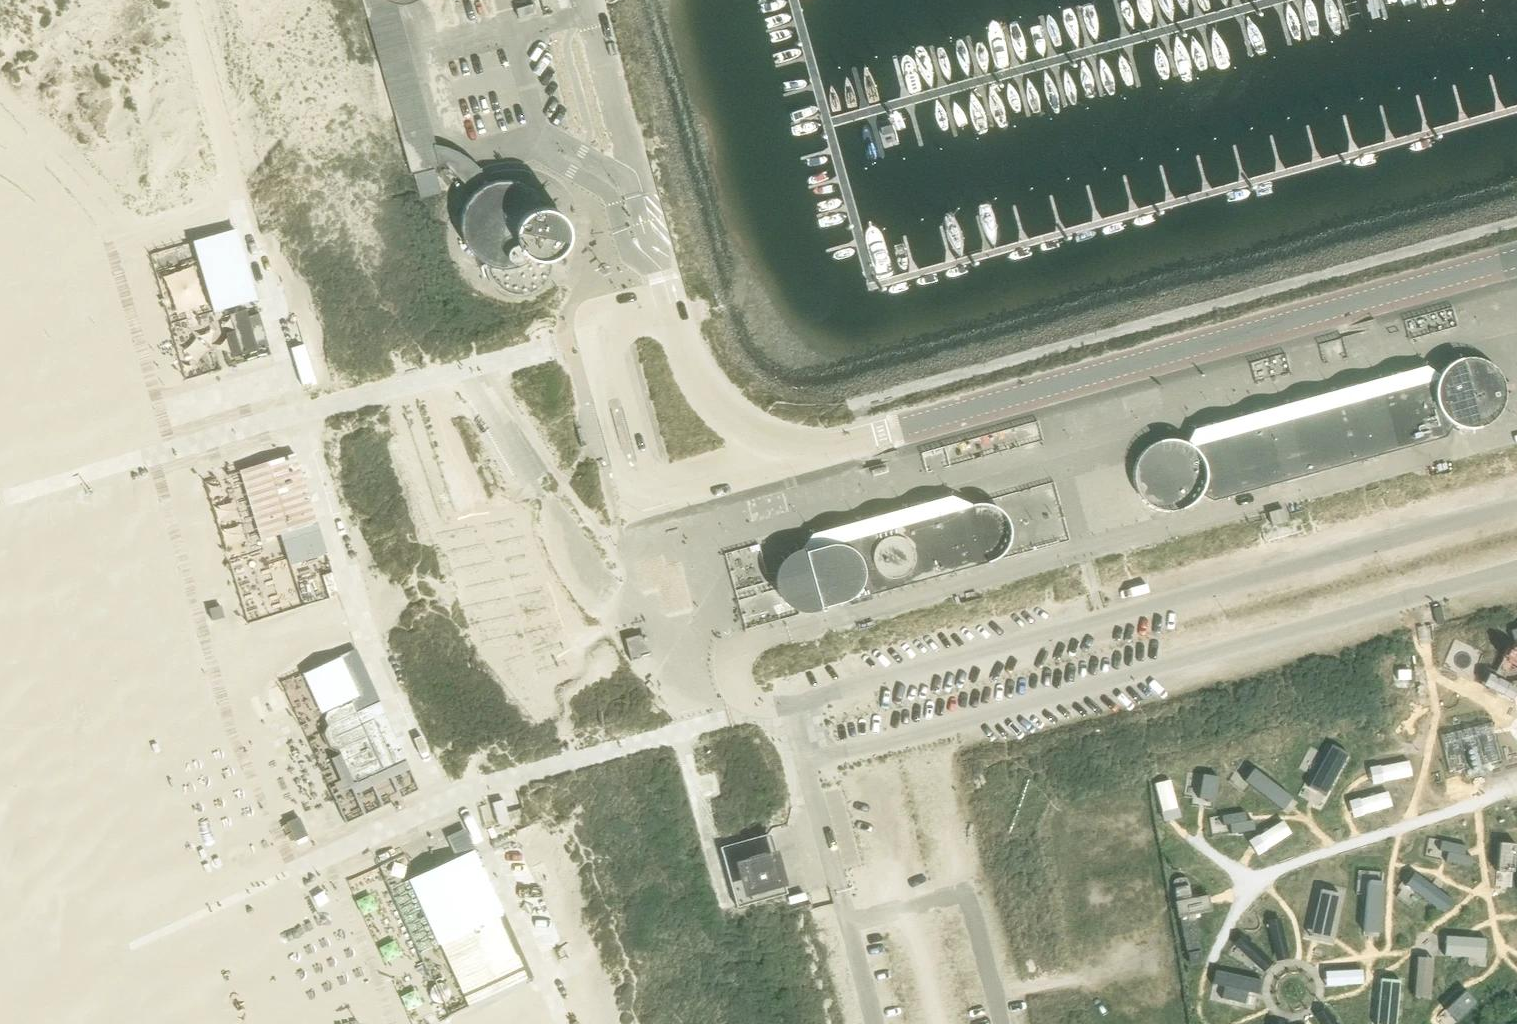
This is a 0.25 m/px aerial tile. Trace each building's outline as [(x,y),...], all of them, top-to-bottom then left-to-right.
[(411,172),(440,164),(434,145),(393,0),(363,0),(411,172)] [(966,36),(949,40),(960,81),(973,77),(974,68),(966,36)] [(937,141),(953,136),(944,104),(939,97),(926,100),(937,141)] [(445,163),(461,180),(473,191),(470,195),(467,199),(466,201),(464,203),(463,205),(462,208),(461,210),(461,213),(460,216),(460,218),(460,221),(460,224),(460,226),(460,229),(461,231),(461,234),(462,236),(463,239),(465,243),(467,246),(468,248),(470,250),(471,252),(473,253),(476,257),(480,259),(485,261),(485,264),(485,268),(486,272),(487,274),(488,276),(489,278),(490,280),(492,283),(494,285),(495,286),(497,288),(500,290),(502,292),(503,293),(505,294),(508,295),(512,296),(519,296),(523,296),(525,296),(528,295),(530,295),(534,293),(538,291),(540,290),(543,287),(546,284),(549,281),(551,277),(553,273),(554,270),(554,268),(554,266),(554,254),(557,252),(560,250),(561,249),(563,246),(564,245),(566,242),(567,239),(567,238),(568,236),(568,233),(568,231),(568,228),(568,225),(567,221),(566,219),(565,216),(563,213),(561,211),(558,209),(556,207),(554,206),(551,205),(548,204),(544,203),(542,199),(539,196),(538,194),(537,193),(534,190),(530,187),(528,185),(526,184),(523,183),(521,182),(519,181),(514,179),(509,178),(504,178),(499,178),(494,179),(489,181),(487,181),(477,168),(468,159),(458,152),(446,148),(434,145),(440,164),(445,163)] [(420,198),(441,193),(435,168),(414,174),(420,198)] [(235,230),(193,242),(213,311),(255,299),(235,230)] [(158,286),(161,295),(184,289),(181,279),(158,286)] [(260,320),(259,314),(247,317),(245,311),(230,315),(235,331),(227,334),(233,356),(256,349),(254,341),(265,338),(260,320)] [(1499,372),(1496,369),(1495,367),(1493,366),(1489,363),(1485,361),(1481,359),(1479,358),(1477,358),(1474,357),(1472,357),(1470,357),(1467,357),(1463,358),(1461,358),(1456,360),(1452,361),(1450,363),(1446,365),(1445,367),(1443,369),(1441,372),(1439,374),(1438,377),(1430,379),(1446,437),(1452,425),(1456,427),(1458,427),(1462,429),(1465,429),(1469,429),(1471,429),(1473,429),(1478,428),(1480,428),(1484,426),(1488,424),(1492,422),(1493,420),(1496,417),(1498,416),(1499,414),(1501,410),(1502,408),(1504,404),(1505,402),(1505,400),(1505,397),(1506,395),(1506,393),(1505,389),(1505,386),(1505,384),(1503,380),(1502,378),(1501,376),(1500,374),(1499,372)] [(305,367),(294,370),(300,391),(312,388),(305,367)] [(1446,437),(1430,379),(1383,392),(1399,450),(1446,437)] [(1375,456),(1399,450),(1383,392),(1360,398),(1375,456)] [(1352,463),(1375,456),(1360,398),(1336,405),(1352,463)] [(1305,475),(1352,463),(1336,405),(1289,418),(1305,475)] [(1282,482),(1305,475),(1289,418),(1266,424),(1282,482)] [(1212,501),(1282,482),(1266,424),(1196,443),(1212,501)] [(1196,443),(1188,445),(1186,444),(1184,443),(1180,441),(1175,440),(1171,440),(1169,440),(1167,440),(1162,440),(1158,441),(1154,443),(1152,444),(1148,446),(1144,449),(1141,452),(1139,456),(1138,458),(1136,460),(1136,462),(1135,464),(1134,466),(1134,468),(1133,473),(1133,475),(1133,477),(1133,479),(1133,482),(1134,484),(1134,486),(1135,488),(1137,492),(1138,494),(1140,497),(1143,501),(1146,504),(1148,505),(1152,507),(1154,508),(1156,509),(1160,511),(1164,511),(1167,511),(1171,511),(1175,511),(1177,511),(1181,509),(1183,509),(1185,508),(1188,506),(1189,505),(1192,502),(1195,499),(1197,496),(1198,494),(1212,501),(1196,443)] [(316,523),(295,454),(239,470),(260,540),(316,523)] [(975,566),(987,563),(988,562),(992,561),(995,559),(998,557),(1001,555),(1003,552),(1004,550),(1006,547),(1008,544),(1008,542),(1009,540),(1009,538),(1009,537),(1010,535),(1010,533),(1009,531),(1009,529),(1009,527),(1008,526),(1007,522),(1007,520),(1006,519),(1004,516),(1001,513),(998,510),(997,509),(994,507),(990,506),(987,504),(983,504),(981,504),(979,504),(976,504),(972,505),(959,508),(975,566)] [(975,566),(959,508),(936,514),(952,572),(975,566)] [(1283,508),(1268,512),(1272,525),(1286,521),(1283,508)] [(952,572),(936,514),(904,523),(855,537),(871,594),(952,572)] [(855,537),(799,552),(797,552),(794,553),(793,554),(790,556),(787,557),(785,559),(784,561),(782,563),(780,567),(779,568),(778,570),(777,574),(776,577),(776,581),(776,583),(776,587),(777,588),(777,590),(778,592),(779,594),(780,597),(782,600),(784,601),(786,604),(789,606),(791,607),(792,608),(795,609),(797,610),(800,611),(802,611),(806,611),(809,611),(813,610),(871,594),(855,537)] [(338,595),(331,572),(322,575),(329,598),(338,595)] [(212,620),(223,617),(220,606),(209,609),(212,620)] [(631,661),(650,655),(644,633),(625,638),(631,661)] [(353,659),(340,665),(360,709),(378,701),(374,691),(373,691),(363,670),(359,672),(353,659)] [(338,748),(340,753),(352,779),(359,782),(370,776),(372,779),(375,780),(384,777),(382,771),(406,760),(379,702),(361,710),(355,712),(350,701),(327,712),(324,718),(327,726),(324,734),(330,745),(338,748)] [(1489,722),(1440,735),(1450,773),(1499,760),(1489,722)] [(1405,763),(1382,767),(1384,779),(1407,775),(1405,763)] [(1254,770),(1247,780),(1281,807),(1289,797),(1254,770)] [(1324,772),(1307,801),(1322,809),(1338,780),(1324,772)] [(1201,783),(1198,806),(1211,808),(1214,785),(1201,783)] [(1176,788),(1165,794),(1177,814),(1188,808),(1176,788)] [(1383,795),(1361,800),(1364,812),(1386,807),(1383,795)] [(492,802),(498,824),(509,821),(507,812),(503,799),(492,802)] [(1244,816),(1224,815),(1223,831),(1243,832),(1244,816)] [(286,822),(294,840),(307,835),(298,816),(286,822)] [(1281,820),(1253,838),(1261,852),(1290,834),(1281,820)] [(465,854),(456,859),(411,879),(465,996),(444,1005),(449,1016),(532,978),(499,903),(498,903),(466,832),(457,836),(465,854)] [(737,907),(784,893),(768,834),(720,847),(737,907)] [(1509,852),(1504,861),(1513,867),(1516,869),(1516,857),(1509,852)] [(1444,865),(1412,876),(1417,892),(1449,881),(1444,865)] [(1478,867),(1463,874),(1478,905),(1492,898),(1478,867)] [(1191,899),(1175,902),(1185,953),(1201,950),(1191,899)] [(1378,910),(1372,925),(1403,937),(1409,922),(1378,910)] [(1281,923),(1265,927),(1274,960),(1290,955),(1281,923)] [(1317,926),(1301,956),(1315,964),(1331,934),(1317,926)] [(1482,940),(1448,939),(1448,955),(1482,956),(1482,940)] [(1238,945),(1230,958),(1259,976),(1267,962),(1238,945)] [(1433,961),(1417,960),(1415,994),(1431,995),(1433,961)] [(1360,969),(1326,971),(1327,987),(1361,985),(1360,969)] [(1225,992),(1221,993),(1223,1003),(1235,1001),(1258,995),(1260,995),(1258,984),(1225,992)] [(1395,988),(1379,987),(1378,1021),(1394,1022),(1395,988)] [(1258,995),(1235,1001),(1237,1011),(1260,1006),(1258,995)] [(1315,1016),(1320,1023),(1340,1023),(1328,1007),(1315,1016)]
